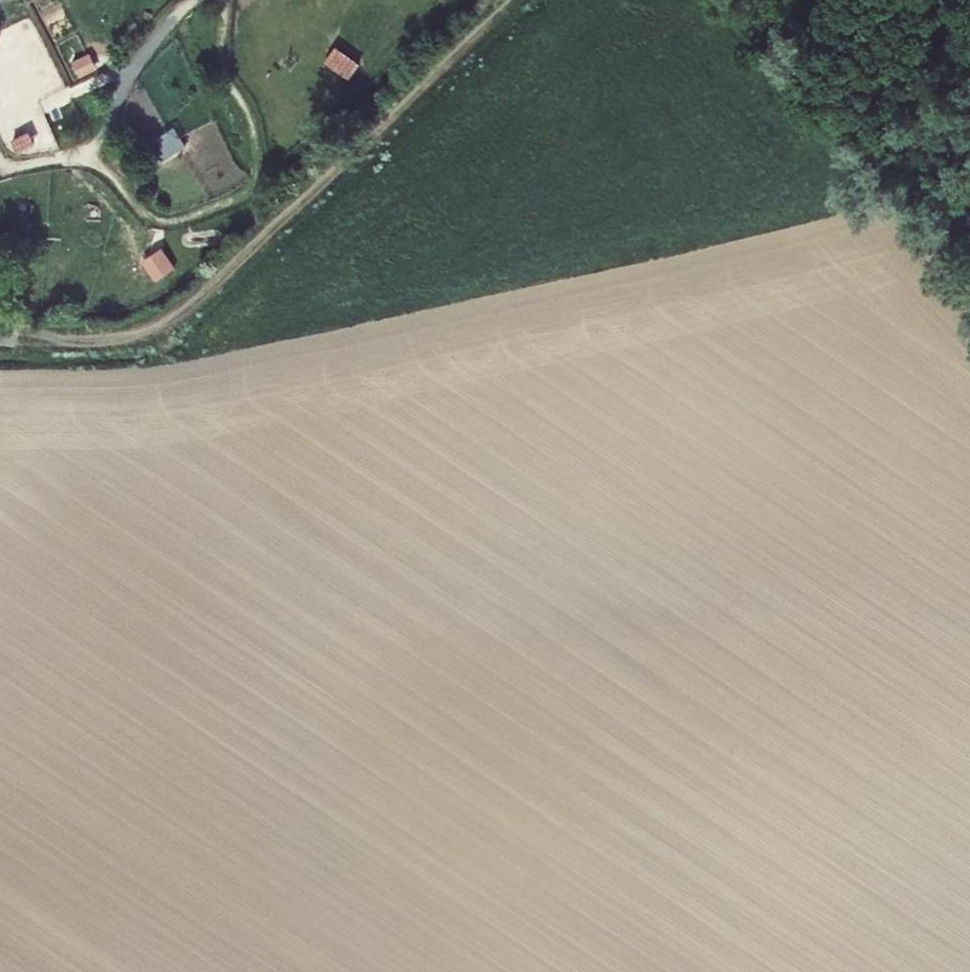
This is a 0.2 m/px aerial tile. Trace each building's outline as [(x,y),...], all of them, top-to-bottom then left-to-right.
[(333,60),(357,78),(369,62),(345,44),(333,60)] [(99,52),(82,61),(90,76),(107,67),(99,52)] [(176,121),(153,137),(167,157),(190,141),(176,121)] [(39,130),(21,138),(26,151),(45,143),(39,130)] [(166,245),(148,258),(163,277),(181,263),(166,245)]
